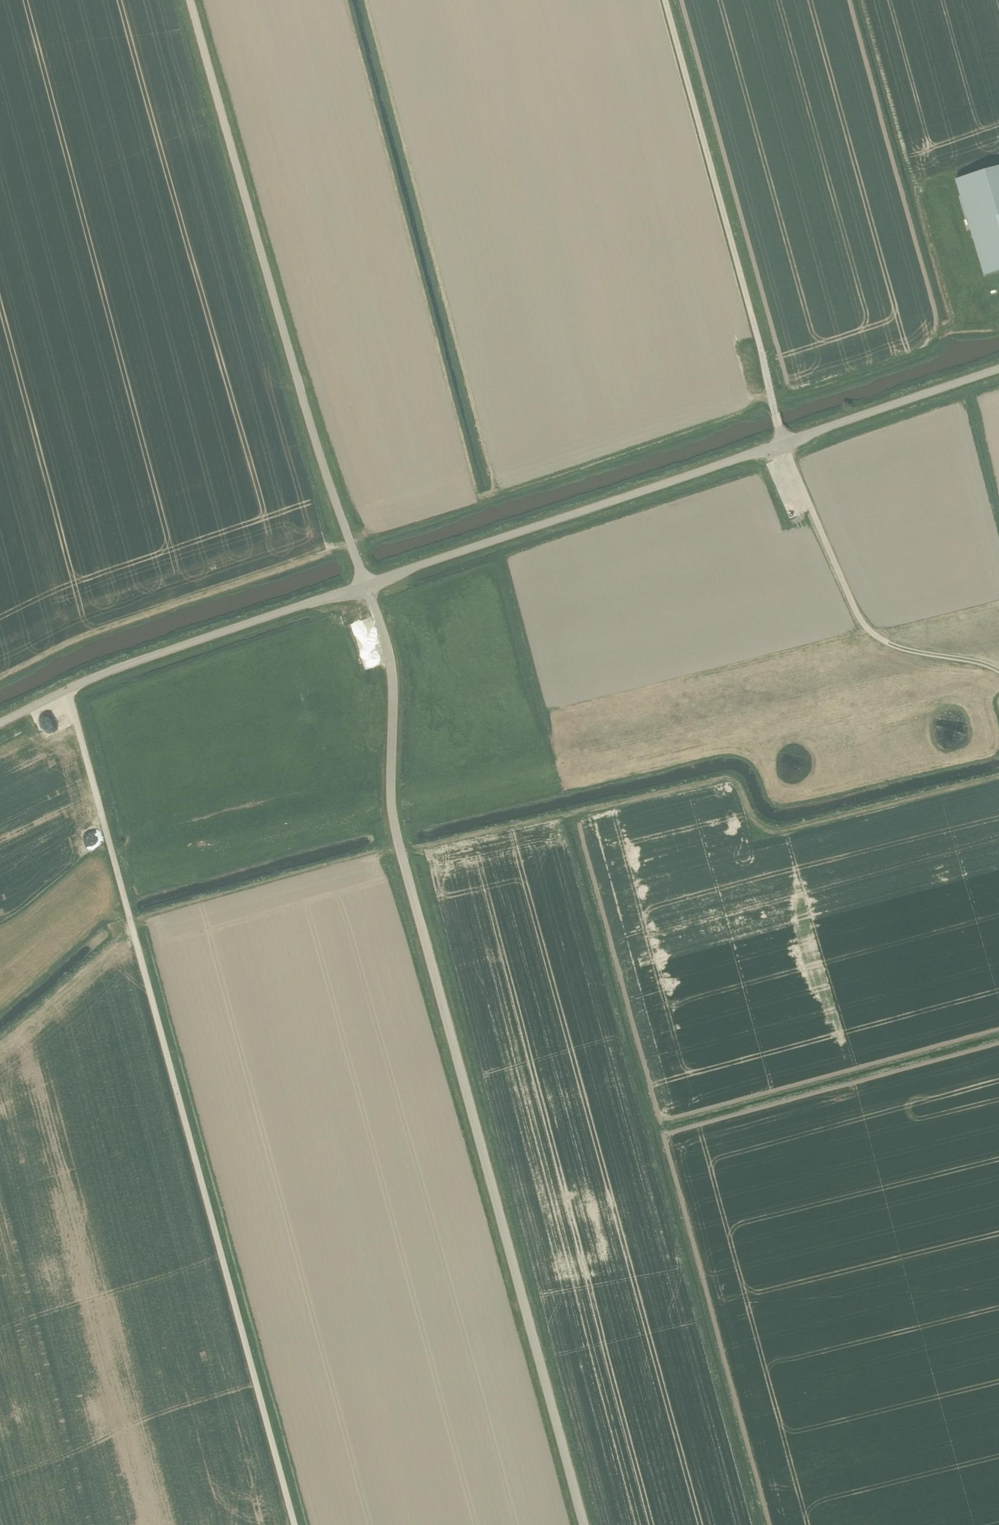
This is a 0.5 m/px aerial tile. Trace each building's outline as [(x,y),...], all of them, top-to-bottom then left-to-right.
[(956,180),(985,276),(998,271),(998,167),(956,180)]
